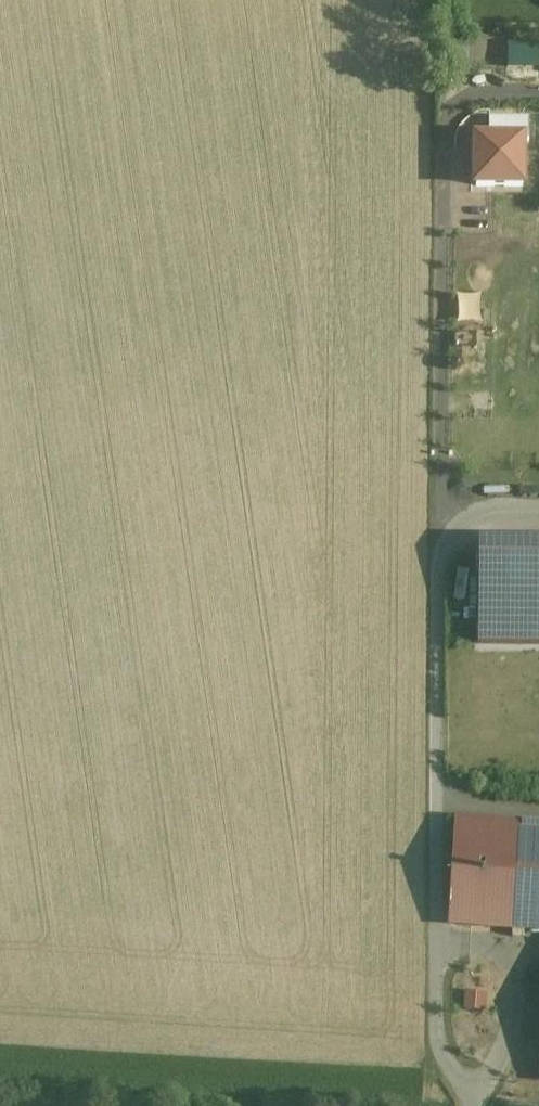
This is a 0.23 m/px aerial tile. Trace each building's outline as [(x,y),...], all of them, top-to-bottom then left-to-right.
[(538,73),(538,45),(507,45),(507,74),(538,73)] [(490,122),(490,141),(523,142),(523,143),(529,144),(529,121),(490,122)] [(477,141),(476,187),(522,188),(523,143),(523,142),(490,141),(477,141)] [(476,533),(475,649),(538,650),(538,534),(476,533)] [(515,935),(538,937),(538,826),(455,821),(449,931),(515,935)]
